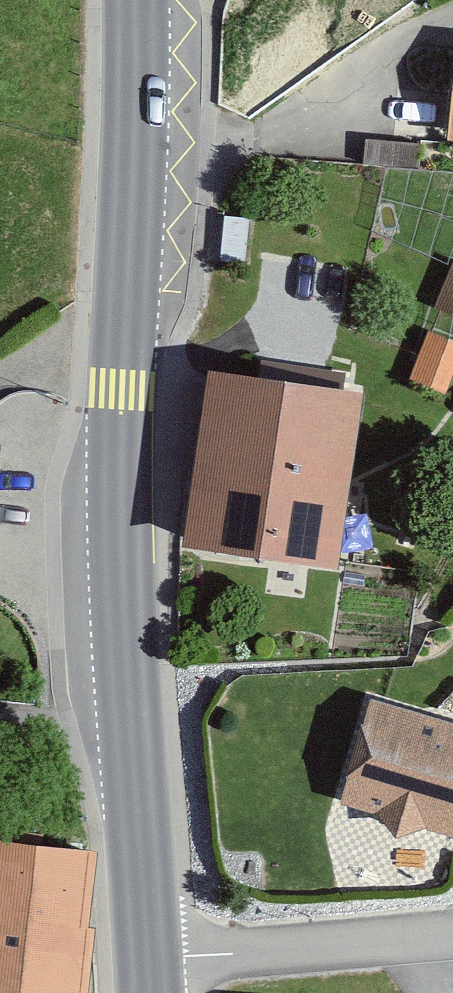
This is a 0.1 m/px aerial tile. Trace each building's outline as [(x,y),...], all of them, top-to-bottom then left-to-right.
[(442,46),(435,145),(452,146),(452,47),(442,46)] [(445,263),(428,311),(452,320),(452,265),(445,263)] [(420,331),(402,384),(438,396),(452,352),(452,343),(420,331)] [(345,393),(191,373),(169,548),(323,568),(345,393)] [(358,694),(326,801),(444,836),(452,807),(452,722),(358,694)] [(82,849),(0,842),(0,992),(70,992),(82,849)]
